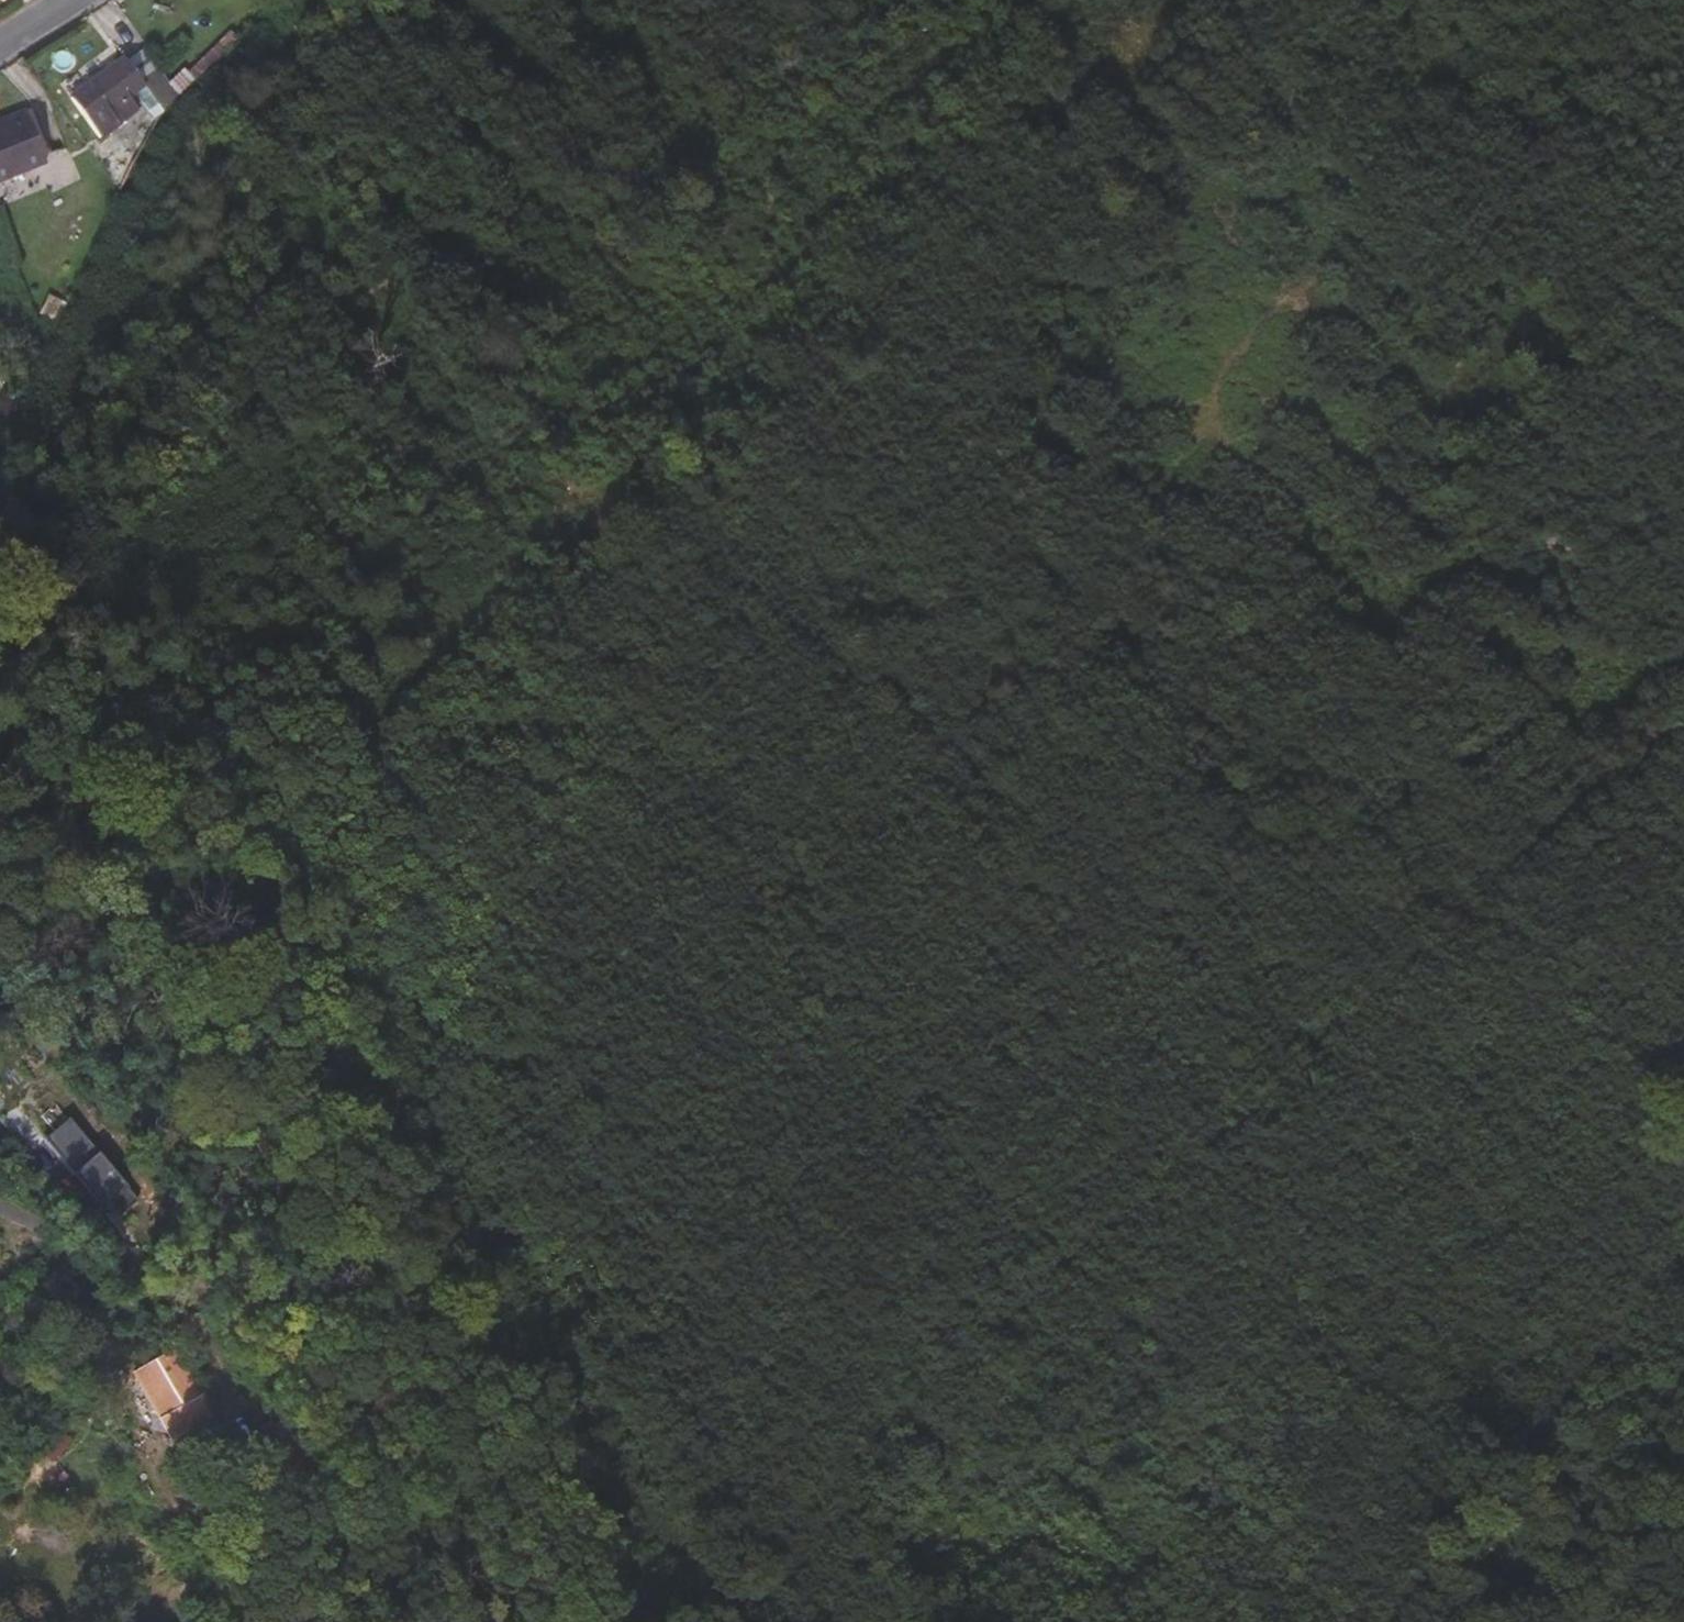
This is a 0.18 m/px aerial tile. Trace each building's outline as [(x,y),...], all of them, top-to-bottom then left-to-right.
[(181,87),(152,44),(133,57),(166,104),(181,87)] [(113,102),(141,82),(161,111),(166,104),(133,57),(127,49),(73,87),(103,130),(122,116),(113,102)] [(31,109),(28,101),(0,112),(0,176),(49,155),(31,109)] [(34,1140),(86,1215),(126,1187),(74,1112),(34,1140)] [(196,1394),(175,1354),(151,1368),(172,1408),(196,1394)]
